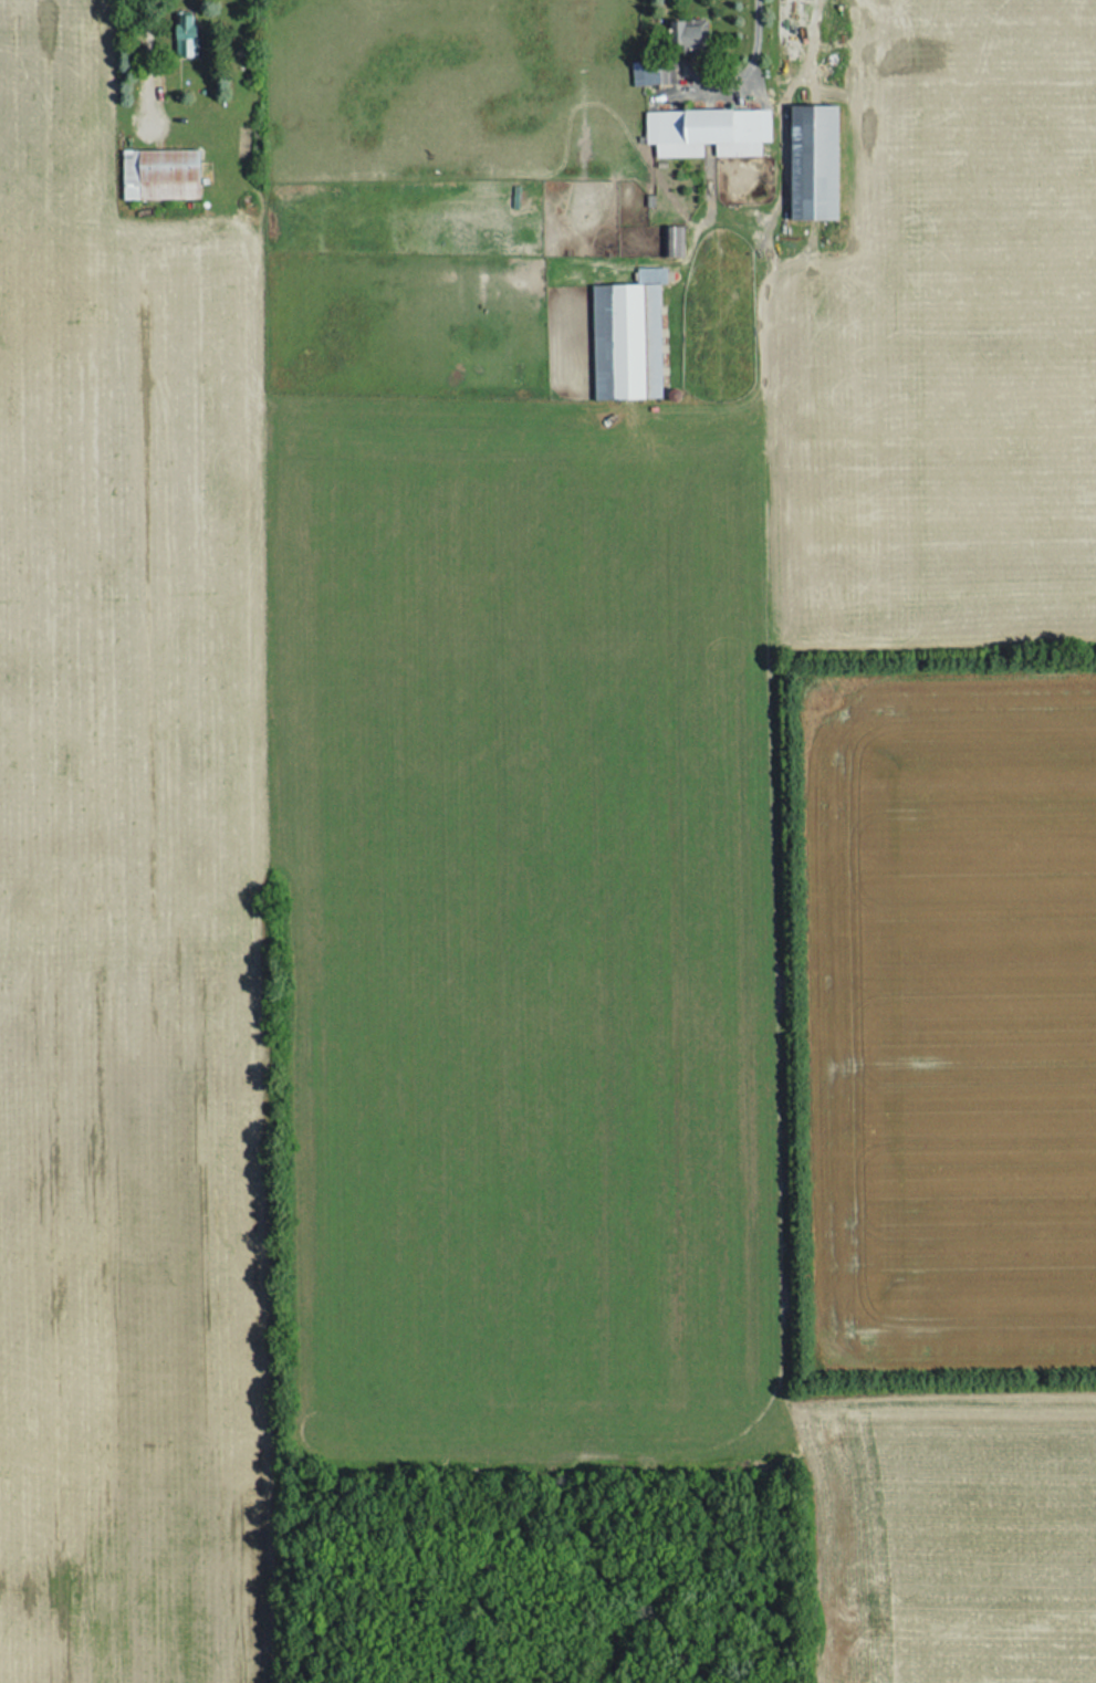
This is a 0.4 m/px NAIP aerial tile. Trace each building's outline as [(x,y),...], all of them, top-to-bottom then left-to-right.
[(187,17),(171,16),(170,57),(192,58),(193,25),(187,25),(187,17)] [(679,26),(679,22),(667,22),(666,56),(697,56),(697,35),(702,35),(702,26),(679,26)] [(628,87),(666,85),(666,61),(627,63),(628,87)] [(832,107),(784,107),(785,222),(832,221),(832,107)] [(640,112),(641,144),(650,144),(650,158),(698,157),(698,145),(710,145),(710,157),(756,157),(756,143),(766,143),(765,110),(640,112)] [(194,151),(118,151),(118,201),(195,200),(194,151)] [(659,258),(679,258),(678,227),(659,227),(659,258)] [(657,400),(654,284),(667,284),(667,269),(632,269),(632,286),(587,287),(588,355),(605,355),(605,378),(591,378),(591,387),(589,387),(589,401),(657,400)]
